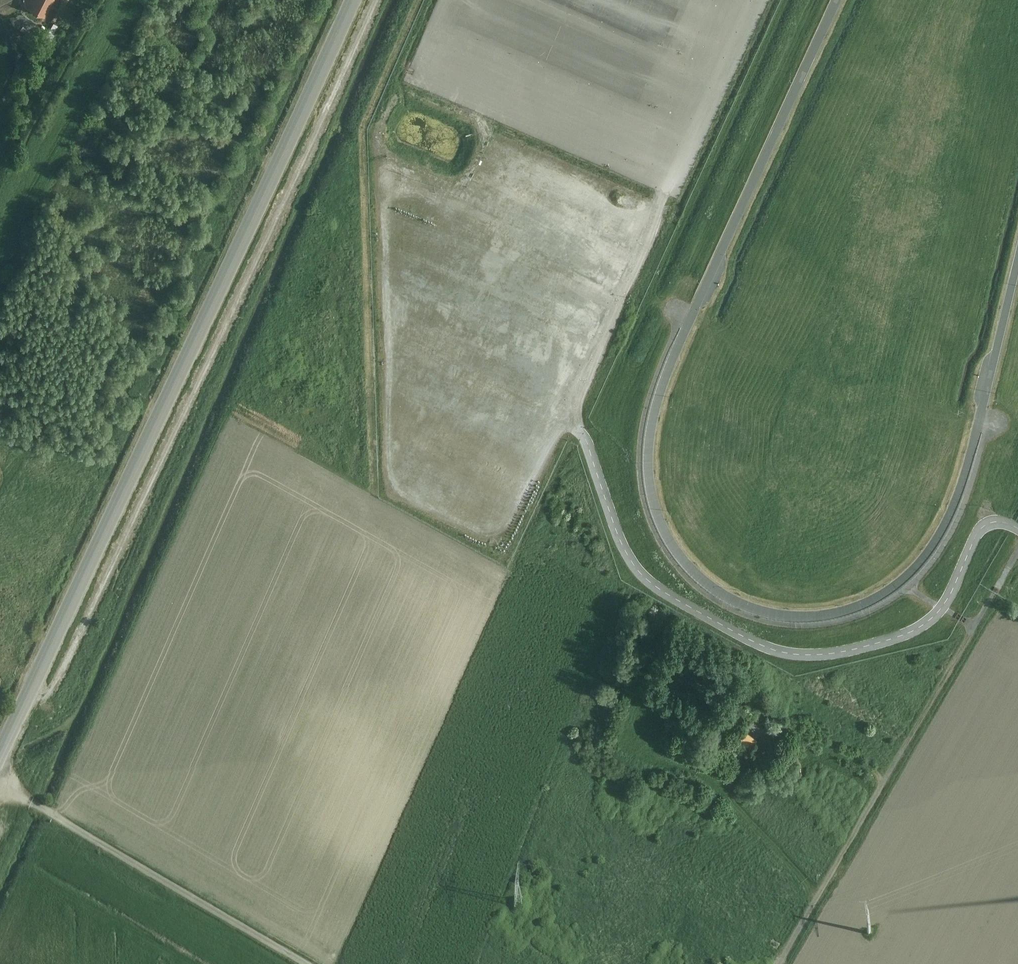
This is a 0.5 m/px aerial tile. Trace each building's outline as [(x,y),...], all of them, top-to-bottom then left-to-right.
[(22,4),(29,7),(29,8),(44,16),(53,0),(24,0),(22,4)] [(759,740),(745,731),(738,742),(752,751),(759,740)]
